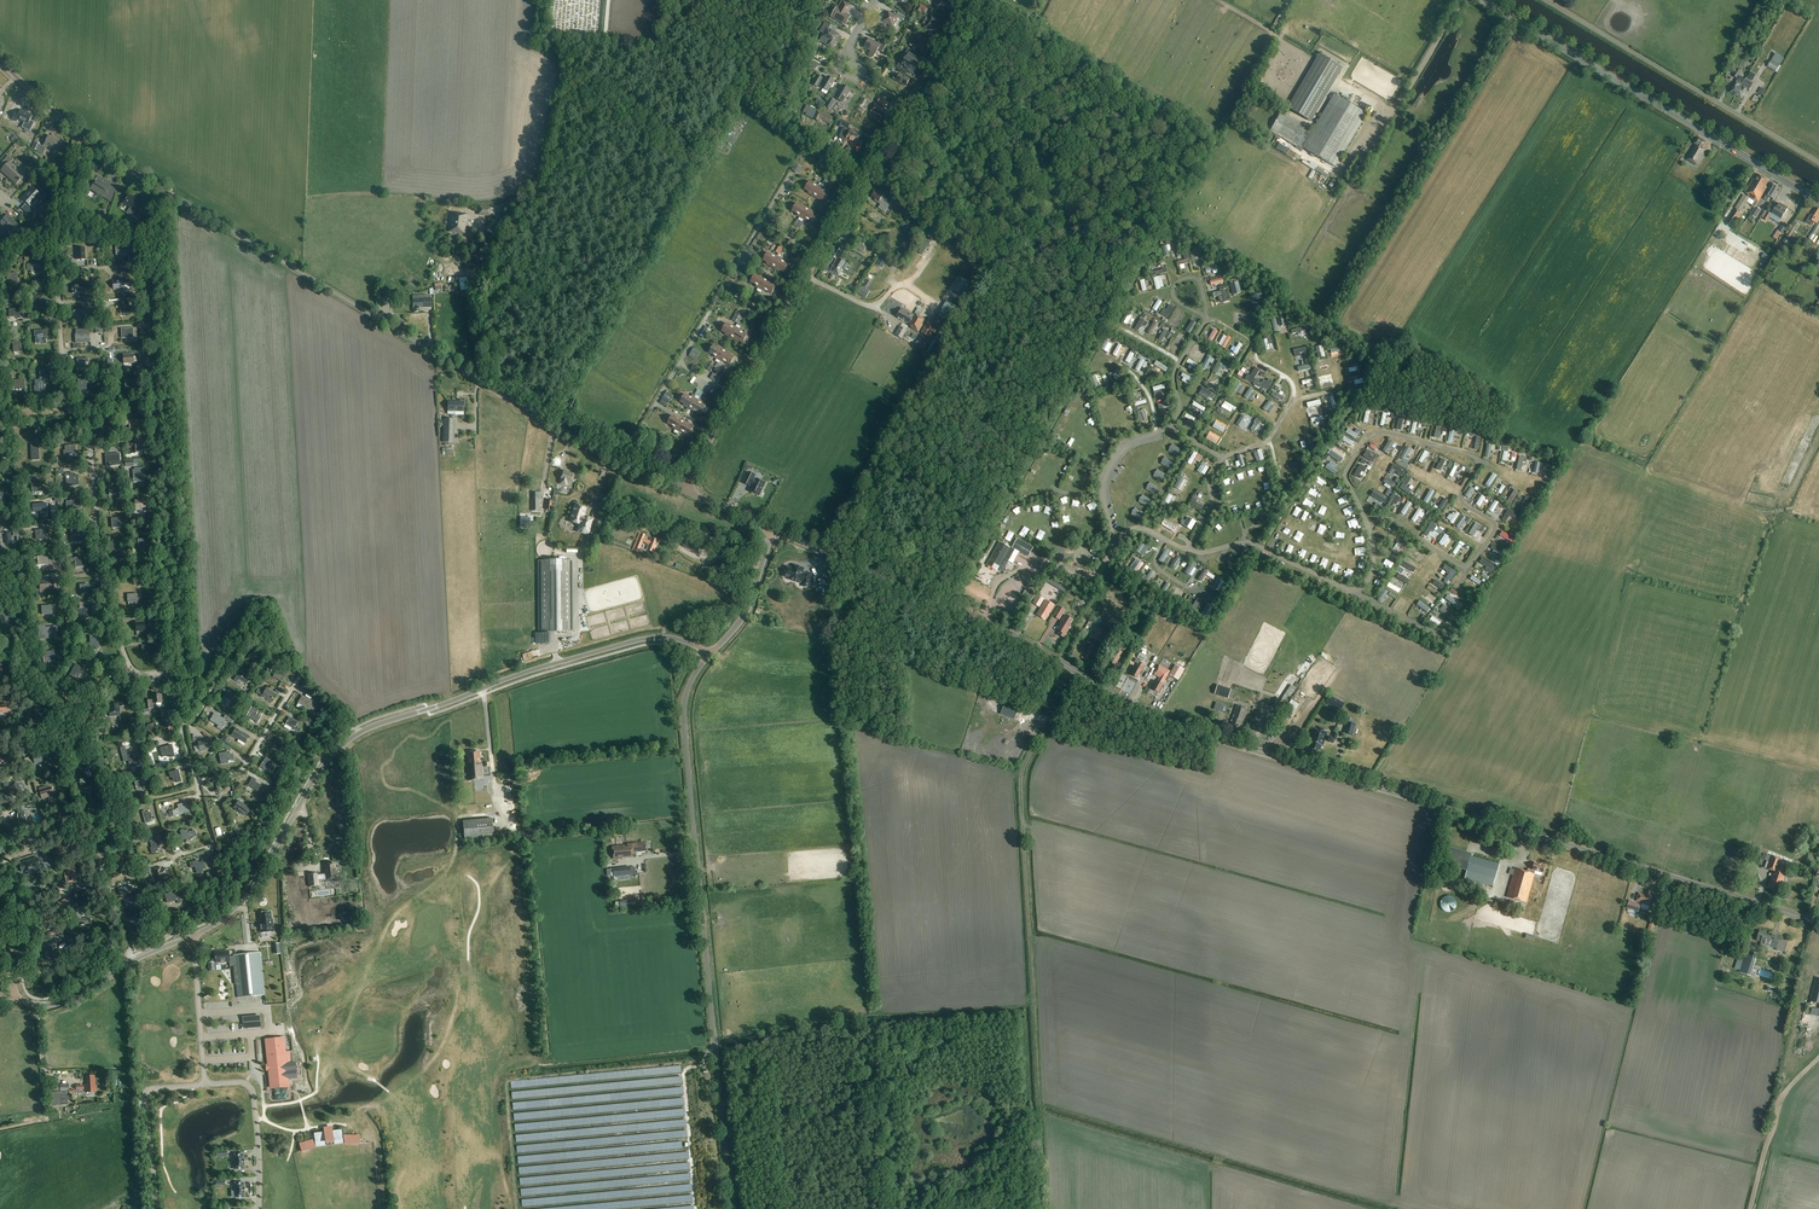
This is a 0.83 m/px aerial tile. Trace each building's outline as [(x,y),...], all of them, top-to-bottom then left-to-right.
[(925,4),(937,10),(939,4),(931,0),(927,0),(925,4)] [(944,3),(946,0),(936,0),(942,3),(938,9),(947,15),(952,7),(944,3)] [(850,6),(844,3),(839,10),(837,9),(832,17),(847,25),(851,17),(846,14),(850,6)] [(925,14),(929,8),(920,3),(915,12),(920,14),(921,12),(925,14)] [(908,6),(904,13),(910,16),(914,8),(908,6)] [(885,17),(881,15),(877,22),(885,27),(886,24),(892,28),(897,18),(902,21),(905,17),(898,13),(896,16),(887,12),(885,17)] [(1280,13),(1274,25),(1278,27),(1284,16),(1280,13)] [(939,27),(941,23),(942,22),(935,18),(935,17),(931,15),(929,19),(926,17),(922,24),(925,25),(923,27),(931,31),(931,30),(937,33),(940,27),(939,27)] [(832,49),(839,35),(828,29),(831,25),(825,22),(819,32),(823,34),(822,37),(820,40),(820,42),(826,45),(832,49)] [(869,39),(864,47),(870,51),(868,55),(868,56),(872,58),(873,58),(878,50),(882,53),(887,44),(879,40),(877,44),(869,39)] [(912,40),(910,44),(917,49),(918,48),(922,50),(922,49),(926,51),(929,46),(928,46),(929,44),(919,39),(918,41),(916,40),(915,41),(912,40)] [(905,59),(917,67),(920,62),(919,62),(920,60),(918,59),(920,56),(908,49),(906,53),(909,54),(906,59),(905,59)] [(1320,53),(1288,106),(1311,120),(1343,67),(1320,53)] [(917,67),(905,59),(901,65),(899,64),(897,67),(908,74),(910,71),(912,72),(913,71),(914,71),(917,67)] [(1779,65),(1772,60),(1768,67),(1775,72),(1779,65)] [(1732,77),(1737,79),(1741,72),(1737,69),(1737,70),(1732,68),(1729,72),(1734,74),(1732,77)] [(909,80),(899,74),(897,72),(893,79),(906,86),(909,80)] [(1747,78),(1752,81),(1756,76),(1750,72),(1747,78)] [(828,92),(834,81),(827,77),(825,81),(821,79),(822,78),(817,76),(815,80),(814,79),(811,84),(813,84),(812,85),(817,87),(818,86),(821,88),(823,89),(821,92),(827,95),(828,92)] [(1736,95),(1745,79),(1740,76),(1732,88),(1733,89),(1730,92),(1736,95)] [(1745,79),(1736,95),(1741,99),(1743,95),(1744,95),(1747,90),(1749,91),(1753,84),(1745,79)] [(835,88),(830,98),(833,100),(834,98),(843,103),(850,90),(842,85),(839,90),(835,88)] [(1350,103),(1353,98),(1345,93),(1342,98),(1350,103)] [(1311,133),(1306,130),(1307,127),(1281,112),(1270,131),(1296,146),(1296,147),(1302,151),(1304,149),(1335,167),(1367,114),(1334,94),(1333,96),(1331,99),(1311,133)] [(866,101),(860,98),(853,111),(859,114),(860,112),(862,113),(868,102),(872,104),(874,100),(868,96),(866,101)] [(833,110),(836,105),(833,104),(835,101),(833,100),(830,98),(825,106),(833,110)] [(879,98),(877,102),(884,107),(887,102),(879,98)] [(810,107),(806,105),(803,112),(807,113),(806,115),(820,122),(821,119),(830,123),(833,117),(817,110),(815,109),(816,108),(811,106),(810,107)] [(887,119),(890,115),(889,114),(889,113),(880,108),(876,115),(881,117),(882,116),(887,119)] [(32,116),(20,110),(19,113),(15,112),(12,119),(17,121),(18,119),(28,124),(32,116)] [(840,119),(837,126),(841,127),(842,125),(849,128),(851,123),(840,119)] [(856,143),(859,134),(853,132),(854,130),(851,129),(850,130),(843,127),(839,137),(844,142),(847,139),(856,143)] [(62,142),(49,136),(44,145),(45,145),(44,147),(40,145),(37,152),(43,155),(48,146),(58,151),(62,142)] [(1706,142),(1698,137),(1694,144),(1695,144),(1686,160),(1697,166),(1706,151),(1702,149),(1706,142)] [(1296,152),(1280,142),(1277,147),(1293,157),(1296,152)] [(16,184),(24,176),(11,163),(13,160),(8,156),(0,165),(0,168),(2,170),(1,171),(16,184)] [(1686,169),(1687,166),(1678,161),(1677,164),(1686,169)] [(1311,162),(1308,166),(1327,178),(1330,173),(1311,162)] [(791,170),(798,174),(802,167),(795,163),(791,170)] [(1321,177),(1300,165),(1298,169),(1305,173),(1306,171),(1310,173),(1306,179),(1316,185),(1321,177)] [(1769,181),(1758,174),(1754,181),(1753,180),(1745,193),(1749,195),(1748,197),(1755,201),(1758,202),(1766,188),(1765,187),(1769,181)] [(93,185),(90,190),(98,195),(101,190),(105,192),(102,197),(106,200),(111,193),(106,190),(111,183),(106,180),(105,181),(98,176),(93,185)] [(822,184),(820,183),(817,187),(809,182),(805,189),(809,192),(808,193),(811,195),(814,197),(822,184)] [(822,184),(814,197),(817,199),(818,198),(821,200),(821,199),(825,202),(830,194),(822,189),(824,185),(822,184)] [(1779,188),(1773,184),(1765,199),(1768,201),(1770,197),(1774,199),(1777,193),(1776,192),(1779,188)] [(24,206),(22,209),(24,211),(30,216),(33,213),(32,212),(34,209),(47,195),(41,190),(38,192),(33,187),(22,199),(27,203),(24,206)] [(818,206),(820,203),(797,190),(796,193),(818,206)] [(875,191),(871,197),(876,200),(875,201),(881,205),(878,209),(885,213),(890,205),(886,202),(887,200),(882,197),(884,194),(883,193),(881,192),(880,192),(879,194),(875,191)] [(126,214),(136,219),(139,214),(136,212),(142,202),(129,194),(123,203),(131,207),(130,208),(126,214)] [(800,221),(807,208),(804,206),(804,207),(801,205),(801,206),(796,204),(792,211),(800,216),(798,220),(800,221)] [(1776,210),(1775,209),(1772,214),(1777,217),(1778,215),(1782,218),(1784,215),(1788,209),(1780,204),(1776,210)] [(907,216),(911,210),(905,205),(900,211),(907,216)] [(490,215),(490,211),(491,207),(480,206),(479,214),(490,215)] [(1756,207),(1751,215),(1755,218),(1760,209),(1756,207)] [(807,208),(800,221),(802,222),(805,218),(813,223),(817,216),(813,213),(814,212),(811,211),(811,210),(807,208)] [(1742,212),(1735,208),(1726,222),(1732,226),(1737,218),(1738,219),(1742,212)] [(1815,208),(1813,211),(1806,221),(1812,225),(1814,222),(1816,223),(1818,219),(1818,210),(1815,208)] [(0,216),(0,229),(1,230),(3,228),(7,232),(9,229),(13,232),(14,231),(19,226),(7,215),(7,216),(3,212),(0,216)] [(1763,219),(1767,221),(1771,215),(1767,212),(1763,219)] [(464,233),(466,215),(452,213),(450,231),(464,233)] [(1783,221),(1778,229),(1780,230),(1782,232),(1783,232),(1788,224),(1783,221)] [(1800,225),(1794,222),(1782,242),(1789,246),(1791,244),(1789,243),(1795,233),(1797,234),(1798,232),(1796,231),(1800,225)] [(48,232),(41,226),(37,230),(45,236),(48,232)] [(1776,234),(1774,237),(1777,239),(1782,232),(1780,230),(1778,229),(1776,234)] [(866,246),(863,245),(863,243),(859,241),(859,242),(855,247),(862,252),(866,246)] [(116,255),(127,254),(126,242),(123,242),(123,245),(116,246),(116,255)] [(839,245),(836,248),(832,256),(836,259),(838,254),(839,255),(844,248),(839,245)] [(780,246),(776,252),(780,255),(784,248),(780,246)] [(1192,251),(1189,252),(1192,265),(1196,264),(1196,262),(1199,261),(1197,252),(1200,251),(1199,247),(1196,249),(1192,249),(1192,251)] [(80,248),(77,248),(77,257),(78,260),(85,259),(85,257),(85,250),(84,248),(80,248)] [(773,268),(780,255),(778,254),(776,257),(768,253),(763,260),(767,263),(767,264),(770,265),(770,266),(773,268)] [(780,255),(773,268),(776,270),(776,269),(779,271),(780,270),(784,272),(788,265),(780,260),(782,256),(780,255)] [(844,261),(837,257),(830,271),(838,275),(842,268),(841,267),(844,261)] [(887,261),(881,257),(877,262),(883,266),(887,261)] [(777,279),(779,276),(756,262),(754,265),(777,279)] [(42,272),(41,263),(27,264),(27,271),(31,270),(31,273),(42,272)] [(729,276),(735,280),(738,274),(732,271),(729,276)] [(18,281),(17,273),(7,274),(8,282),(18,281)] [(755,274),(751,282),(759,287),(757,291),(759,292),(766,279),(763,277),(760,276),(759,277),(755,274)] [(466,277),(459,278),(460,291),(468,290),(466,277)] [(766,279),(759,292),(761,293),(763,289),(771,294),(776,286),(772,284),(772,283),(769,281),(766,279)] [(121,281),(119,281),(113,281),(113,289),(126,288),(126,290),(129,290),(129,282),(121,282),(121,281)] [(1238,281),(1230,284),(1233,295),(1241,293),(1238,281)] [(85,284),(72,285),(73,293),(83,292),(86,292),(86,287),(85,284)] [(861,287),(858,293),(866,298),(870,292),(861,287)] [(1225,290),(1212,293),(1213,298),(1218,297),(1219,303),(1228,301),(1225,290)] [(1263,290),(1251,294),(1252,299),(1253,298),(1254,301),(1263,298),(1262,295),(1265,294),(1263,290)] [(383,301),(392,303),(395,293),(385,291),(383,301)] [(32,303),(31,303),(31,306),(32,306),(32,307),(45,306),(44,296),(32,296),(32,303)] [(413,298),(413,309),(414,309),(414,312),(419,312),(419,309),(420,309),(420,308),(431,308),(431,298),(427,298),(427,296),(413,296),(413,298)] [(930,312),(928,315),(933,317),(942,304),(935,299),(927,311),(930,312)] [(939,312),(950,319),(958,307),(947,300),(939,312)] [(1148,300),(1143,309),(1147,311),(1151,302),(1148,300)] [(125,304),(120,304),(120,314),(133,313),(132,306),(126,306),(125,304)] [(1164,309),(1160,314),(1168,319),(1171,313),(1175,308),(1170,305),(1166,310),(1164,309)] [(904,309),(902,311),(901,310),(897,316),(908,323),(908,324),(911,327),(911,328),(918,332),(925,320),(919,316),(922,310),(918,308),(914,315),(904,309)] [(20,319),(20,309),(9,309),(9,317),(17,317),(17,319),(20,319)] [(89,310),(74,311),(74,319),(84,318),(84,319),(90,319),(89,310)] [(1249,311),(1237,314),(1238,319),(1243,318),(1244,323),(1251,322),(1249,311)] [(732,320),(739,324),(743,317),(741,316),(741,315),(738,313),(737,314),(736,313),(732,320)] [(1123,323),(1126,325),(1127,323),(1129,321),(1132,316),(1128,314),(1123,323)] [(1180,315),(1175,324),(1178,326),(1184,316),(1180,315)] [(1277,317),(1279,327),(1285,326),(1283,315),(1277,317)] [(929,337),(934,329),(932,328),(936,321),(930,317),(921,333),(929,337)] [(1140,319),(1134,329),(1138,332),(1144,321),(1140,319)] [(1192,321),(1185,331),(1189,334),(1196,323),(1192,321)] [(944,322),(937,336),(935,340),(934,339),(925,353),(932,358),(940,344),(942,345),(944,341),(942,339),(947,329),(949,330),(951,326),(944,322)] [(1154,322),(1147,333),(1151,335),(1158,324),(1154,322)] [(739,326),(737,325),(734,328),(726,323),(722,331),(726,333),(725,334),(728,336),(731,338),(739,326)] [(708,337),(712,330),(706,326),(701,333),(708,337)] [(741,327),(739,326),(731,338),(735,340),(738,342),(738,341),(743,343),(747,336),(739,331),(741,327)] [(895,335),(905,340),(906,338),(903,336),(907,330),(899,326),(895,335)] [(1291,331),(1292,334),(1298,333),(1299,337),(1310,334),(1309,330),(1306,331),(1305,327),(1291,330),(1291,331)] [(122,338),(134,337),(133,328),(129,328),(129,331),(124,331),(124,329),(121,329),(122,338)] [(46,344),(46,339),(47,339),(47,330),(34,331),(35,336),(36,343),(43,343),(43,344),(46,344)] [(1164,330),(1158,340),(1162,342),(1167,332),(1164,330)] [(1214,330),(1207,341),(1212,343),(1218,332),(1214,330)] [(76,340),(86,340),(85,334),(89,334),(89,331),(81,331),(81,334),(75,334),(76,340)] [(1153,343),(1158,333),(1154,331),(1149,341),(1153,343)] [(1269,335),(1263,337),(1266,351),(1270,350),(1269,345),(1272,344),(1269,335)] [(1228,336),(1221,347),(1225,350),(1232,338),(1228,336)] [(907,338),(903,343),(908,349),(913,344),(907,338)] [(1105,339),(1100,349),(1104,351),(1109,341),(1105,339)] [(920,350),(924,346),(919,340),(914,344),(920,350)] [(22,352),(22,342),(13,342),(14,352),(22,352)] [(1160,346),(1163,350),(1169,346),(1166,342),(1160,346)] [(1239,343),(1233,353),(1236,355),(1242,345),(1239,343)] [(717,362),(725,350),(721,348),(718,346),(718,347),(714,345),(709,353),(717,357),(715,361),(717,362)] [(1118,345),(1112,356),(1115,358),(1122,347),(1118,345)] [(1208,353),(1196,346),(1193,350),(1201,355),(1197,362),(1202,365),(1208,353)] [(1322,346),(1315,347),(1318,359),(1325,357),(1322,346)] [(1293,349),(1294,354),(1295,354),(1295,356),(1296,357),(1297,357),(1300,356),(1301,355),(1300,353),(1303,352),(1305,353),(1306,359),(1306,363),(1310,363),(1310,359),(1310,358),(1308,347),(1293,349)] [(689,356),(696,360),(700,352),(693,348),(689,356)] [(679,357),(687,359),(689,351),(681,349),(679,357)] [(728,352),(725,350),(717,362),(719,364),(722,360),(730,365),(734,357),(730,355),(731,354),(728,352)] [(1130,352),(1125,362),(1129,364),(1134,354),(1130,352)] [(124,363),(134,363),(133,354),(123,355),(124,363)] [(1201,367),(1206,370),(1210,363),(1212,364),(1215,360),(1208,356),(1201,367)] [(88,362),(88,358),(77,359),(77,368),(85,368),(85,362),(88,362)] [(1135,370),(1139,372),(1145,361),(1141,359),(1135,370)] [(1189,359),(1186,363),(1197,369),(1199,365),(1189,359)] [(1155,360),(1152,364),(1165,372),(1167,368),(1155,360)] [(1358,362),(1345,365),(1346,370),(1359,367),(1358,362)] [(1214,373),(1218,375),(1222,369),(1225,371),(1227,367),(1220,363),(1214,373)] [(1248,380),(1252,383),(1259,371),(1255,368),(1250,376),(1248,375),(1245,380),(1248,382),(1248,380)] [(48,370),(39,371),(40,380),(43,380),(48,380),(48,370)] [(1192,378),(1183,373),(1181,376),(1183,378),(1181,381),(1186,383),(1189,385),(1192,378)] [(1095,390),(1099,389),(1095,376),(1090,377),(1095,390)] [(125,379),(125,388),(135,387),(135,378),(125,379)] [(1264,388),(1267,390),(1273,381),(1269,378),(1267,382),(1264,380),(1259,387),(1263,389),(1264,388)] [(88,379),(77,380),(78,393),(87,393),(86,383),(88,383),(88,379)] [(25,388),(24,380),(11,381),(12,389),(25,388)] [(36,386),(34,386),(34,392),(34,395),(35,395),(40,394),(39,391),(43,391),(43,389),(44,389),(43,380),(40,380),(35,380),(36,386)] [(1313,387),(1312,380),(1302,381),(1302,385),(1307,384),(1307,388),(1313,387)] [(1232,391),(1236,394),(1237,392),(1240,394),(1243,388),(1240,386),(1242,384),(1238,382),(1232,391)] [(1164,385),(1152,388),(1154,396),(1166,393),(1164,385)] [(1199,394),(1199,395),(1207,400),(1212,393),(1202,387),(1198,393),(1199,394)] [(1250,389),(1244,398),(1248,400),(1249,399),(1251,401),(1255,395),(1252,393),(1254,391),(1250,389)] [(693,394),(691,397),(685,394),(681,402),(685,404),(684,405),(687,407),(690,409),(700,391),(698,390),(695,395),(693,394)] [(667,391),(664,396),(670,400),(674,395),(667,391)] [(700,391),(690,409),(693,411),(694,410),(697,412),(697,411),(701,414),(706,406),(700,403),(701,401),(698,400),(700,398),(703,393),(700,391)] [(1271,396),(1282,402),(1285,398),(1273,391),(1271,396)] [(464,402),(448,401),(448,412),(464,412),(464,402)] [(1269,401),(1263,409),(1266,412),(1267,411),(1270,413),(1274,407),(1271,405),(1273,403),(1269,401)] [(1194,402),(1192,406),(1203,412),(1205,408),(1194,402)] [(1237,408),(1225,402),(1222,408),(1233,414),(1237,408)] [(1148,421),(1144,410),(1137,412),(1140,423),(1148,421)] [(1237,424),(1244,428),(1250,417),(1243,413),(1237,424)] [(1186,414),(1184,417),(1194,422),(1195,418),(1186,414)] [(676,433),(683,420),(680,418),(680,419),(677,417),(676,418),(672,416),(668,423),(676,428),(674,432),(676,433)] [(1234,428),(1237,421),(1230,418),(1227,425),(1234,428)] [(142,419),(129,420),(129,421),(126,421),(126,425),(129,425),(130,428),(143,427),(142,419)] [(444,419),(444,426),(443,443),(454,443),(455,419),(444,419)] [(1251,430),(1254,432),(1259,424),(1261,422),(1257,419),(1254,423),(1255,423),(1251,430)] [(683,420),(676,433),(678,434),(680,431),(689,435),(693,428),(689,425),(689,424),(686,423),(687,422),(683,420)] [(106,421),(102,422),(104,437),(113,436),(112,423),(108,423),(108,422),(106,422),(106,421)] [(1212,421),(1210,425),(1220,431),(1223,427),(1212,421)] [(1346,433),(1356,439),(1359,435),(1348,429),(1346,433)] [(1206,434),(1204,437),(1212,443),(1215,439),(1206,434)] [(1775,447),(1780,449),(1784,440),(1779,438),(1775,447)] [(1383,452),(1388,455),(1395,444),(1390,440),(1383,452)] [(131,441),(131,443),(126,444),(127,448),(132,448),(132,453),(140,453),(139,441),(131,441)] [(38,444),(31,444),(31,447),(32,460),(40,460),(39,449),(38,444)] [(1168,451),(1176,456),(1181,449),(1172,444),(1168,451)] [(76,445),(65,446),(65,450),(64,451),(64,456),(69,456),(69,454),(73,454),(73,455),(76,455),(76,445)] [(1401,458),(1404,460),(1410,450),(1406,448),(1401,458)] [(1363,457),(1373,463),(1376,459),(1370,456),(1372,453),(1367,450),(1363,457)] [(1395,462),(1399,451),(1396,450),(1394,453),(1391,452),(1389,459),(1395,462)] [(1203,456),(1198,452),(1197,453),(1194,451),(1187,463),(1191,465),(1194,459),(1200,462),(1203,456)] [(1424,451),(1418,462),(1421,464),(1425,457),(1427,458),(1430,454),(1424,451)] [(1413,452),(1408,464),(1413,466),(1416,459),(1419,460),(1420,455),(1413,452)] [(120,465),(119,453),(106,455),(107,466),(107,464),(109,464),(109,465),(111,465),(110,464),(114,464),(114,465),(120,465)] [(1331,457),(1341,463),(1343,459),(1334,453),(1331,457)] [(1785,454),(1781,466),(1787,468),(1791,456),(1785,454)] [(1160,463),(1169,468),(1173,461),(1164,456),(1160,463)] [(1235,458),(1237,467),(1244,466),(1242,456),(1235,458)] [(1439,471),(1445,461),(1441,459),(1436,469),(1439,471)] [(1203,461),(1197,471),(1201,473),(1204,475),(1209,467),(1206,465),(1207,464),(1203,461)] [(1437,465),(1432,461),(1426,471),(1431,474),(1437,465)] [(1510,463),(1508,472),(1515,474),(1517,465),(1510,463)] [(1324,468),(1333,474),(1336,470),(1327,464),(1324,468)] [(1316,465),(1313,468),(1322,474),(1324,471),(1316,465)] [(1361,465),(1354,476),(1358,479),(1362,472),(1364,473),(1367,468),(1361,465)] [(1402,478),(1406,472),(1394,465),(1391,469),(1398,473),(1398,475),(1402,478)] [(1460,469),(1454,466),(1449,476),(1452,478),(1455,472),(1458,474),(1460,469)] [(1446,476),(1447,476),(1451,470),(1446,467),(1439,478),(1444,480),(1446,476)] [(138,469),(133,470),(133,482),(142,481),(142,475),(146,475),(145,468),(137,468),(138,469)] [(1153,476),(1162,481),(1166,474),(1157,469),(1153,476)] [(571,482),(573,475),(564,472),(562,477),(560,483),(566,485),(567,481),(571,482)] [(755,475),(749,472),(743,483),(750,486),(751,485),(753,486),(750,491),(751,492),(752,493),(754,494),(755,494),(759,496),(766,483),(757,478),(756,479),(754,478),(755,475)] [(73,473),(70,473),(65,473),(65,477),(67,476),(67,479),(66,479),(67,486),(71,486),(79,485),(78,475),(73,475),(73,473)] [(1174,487),(1178,489),(1184,478),(1180,476),(1174,487)] [(1400,489),(1409,495),(1412,491),(1406,488),(1412,479),(1408,476),(1400,489)] [(1490,478),(1484,488),(1488,490),(1494,480),(1490,478)] [(1383,483),(1393,489),(1396,484),(1386,479),(1383,483)] [(1374,485),(1384,489),(1385,485),(1376,481),(1374,485)] [(1145,489),(1154,494),(1159,487),(1150,482),(1145,489)] [(42,491),(41,483),(28,483),(28,486),(32,486),(32,492),(42,491)] [(111,486),(109,486),(110,495),(117,495),(117,488),(112,488),(111,486)] [(1464,496),(1468,498),(1474,490),(1470,487),(1464,496)] [(1423,502),(1427,505),(1434,492),(1430,490),(1423,502)] [(1507,502),(1511,505),(1518,493),(1514,491),(1507,502)] [(541,500),(541,492),(533,493),(533,499),(531,499),(531,511),(533,511),(540,511),(540,500),(541,500)] [(1371,496),(1385,505),(1388,500),(1373,492),(1371,496)] [(1138,502),(1147,507),(1151,499),(1142,494),(1138,502)] [(1395,495),(1389,507),(1392,509),(1394,505),(1396,507),(1399,502),(1399,503),(1400,501),(1401,498),(1395,495)] [(1476,505),(1479,507),(1485,498),(1481,496),(1476,505)] [(1524,509),(1528,510),(1533,500),(1530,497),(1526,496),(1525,499),(1523,499),(1522,502),(1523,502),(1521,506),(1524,509)] [(1193,497),(1190,504),(1201,510),(1204,505),(1196,501),(1197,499),(1193,497)] [(1471,497),(1465,506),(1470,510),(1476,501),(1471,497)] [(75,499),(75,500),(66,501),(67,510),(81,509),(80,499),(75,499)] [(1438,509),(1442,511),(1448,501),(1444,499),(1438,509)] [(145,500),(135,500),(136,509),(148,508),(148,511),(150,510),(150,504),(145,504),(145,500)] [(1488,511),(1492,513),(1498,504),(1494,501),(1488,511)] [(1408,502),(1401,514),(1405,516),(1412,505),(1408,502)] [(33,512),(48,511),(47,510),(47,504),(47,503),(41,504),(41,503),(38,503),(38,504),(32,504),(32,505),(33,505),(33,511),(33,512)] [(575,505),(570,521),(580,524),(578,531),(588,534),(593,519),(585,516),(584,514),(586,508),(575,505)] [(1130,515),(1140,520),(1144,512),(1135,507),(1130,515)] [(1502,519),(1506,522),(1509,516),(1511,517),(1511,516),(1515,518),(1519,512),(1513,509),(1512,510),(1509,508),(1502,519)] [(1419,509),(1411,521),(1415,523),(1422,511),(1419,509)] [(1410,511),(1401,522),(1405,525),(1414,514),(1410,511)] [(1450,523),(1453,525),(1460,514),(1456,512),(1450,523)] [(1440,518),(1438,522),(1441,523),(1440,526),(1445,528),(1449,516),(1446,514),(1444,520),(1440,518)] [(1455,527),(1459,529),(1466,519),(1463,516),(1455,527)] [(0,517),(0,526),(5,525),(5,527),(10,527),(9,517),(0,517)] [(521,517),(520,527),(530,529),(530,518),(521,517)] [(1182,519),(1181,521),(1182,522),(1181,524),(1191,530),(1196,522),(1188,517),(1186,521),(1182,519)] [(120,527),(120,518),(112,519),(112,528),(120,527)] [(1164,518),(1162,523),(1175,531),(1177,528),(1178,526),(1172,523),(1164,518)] [(1429,526),(1423,535),(1427,537),(1430,532),(1432,533),(1438,525),(1431,520),(1428,525),(1429,526)] [(1468,535),(1472,537),(1476,530),(1479,531),(1481,528),(1475,524),(1468,535)] [(35,530),(36,540),(48,539),(47,529),(35,530)] [(83,538),(83,529),(71,530),(72,539),(83,538)] [(1501,532),(1499,536),(1513,544),(1515,540),(1501,532)] [(646,535),(639,533),(633,549),(638,551),(642,541),(649,544),(647,549),(654,552),(656,546),(655,545),(657,540),(651,537),(650,540),(644,538),(646,535)] [(1491,539),(1498,543),(1501,539),(1493,534),(1491,539)] [(1443,535),(1438,544),(1441,546),(1447,538),(1443,535)] [(148,539),(138,539),(139,548),(152,547),(152,543),(149,543),(148,539)] [(1000,542),(988,563),(988,565),(996,569),(998,569),(999,566),(998,565),(1000,562),(1002,557),(1004,558),(1005,559),(1005,560),(1005,562),(1009,564),(1011,564),(1012,562),(1012,563),(1018,552),(1027,557),(1032,548),(1017,539),(1011,549),(1000,542)] [(691,542),(688,548),(698,553),(700,547),(691,542)] [(1393,549),(1392,551),(1395,553),(1397,551),(1401,545),(1401,544),(1398,542),(1393,549)] [(1136,552),(1140,555),(1145,546),(1141,543),(1136,552)] [(1458,544),(1452,554),(1455,556),(1461,547),(1458,544)] [(1492,553),(1499,558),(1502,553),(1493,546),(1491,549),(1494,551),(1492,553)] [(120,559),(123,559),(122,550),(119,550),(117,550),(114,551),(115,557),(114,557),(115,562),(120,561),(120,559)] [(1159,560),(1163,561),(1168,552),(1165,550),(1159,560)] [(1411,556),(1419,561),(1421,558),(1413,553),(1411,556)] [(1403,554),(1401,557),(1409,563),(1411,560),(1403,554)] [(47,555),(33,556),(33,559),(37,559),(38,565),(48,564),(51,564),(51,555),(47,555)] [(1170,568),(1175,570),(1182,558),(1178,556),(1170,568)] [(86,566),(85,557),(71,558),(71,561),(75,561),(75,566),(86,566)] [(1485,571),(1489,574),(1494,568),(1482,559),(1479,563),(1487,568),(1485,571)] [(539,560),(540,632),(572,631),(571,560),(539,560)] [(1144,564),(1140,562),(1133,571),(1137,574),(1144,564)] [(1185,573),(1189,576),(1196,564),(1192,562),(1185,573)] [(1457,572),(1446,564),(1443,568),(1448,571),(1447,573),(1448,574),(1446,577),(1451,580),(1457,572)] [(978,580),(983,568),(973,565),(971,569),(968,568),(966,576),(978,580)] [(811,573),(805,574),(802,573),(804,569),(794,566),(793,569),(786,566),(783,574),(791,577),(790,579),(799,582),(800,580),(803,581),(803,586),(812,585),(811,573)] [(1198,580),(1202,583),(1209,572),(1205,569),(1198,580)] [(1155,573),(1151,570),(1144,581),(1148,584),(1155,573)] [(1388,574),(1385,578),(1394,583),(1396,579),(1388,574)] [(1470,580),(1478,586),(1481,582),(1472,576),(1470,580)] [(818,578),(819,589),(827,588),(826,577),(818,578)] [(1460,581),(1469,588),(1472,584),(1463,577),(1460,581)] [(1211,588),(1215,591),(1222,581),(1218,578),(1211,588)] [(53,580),(39,581),(40,589),(54,588),(53,580)] [(1432,584),(1443,592),(1446,589),(1435,581),(1432,584)] [(1425,582),(1423,586),(1434,593),(1437,590),(1425,582)] [(1171,585),(1167,583),(1161,592),(1165,594),(1171,585)] [(87,584),(79,584),(80,594),(88,593),(87,584)] [(1024,592),(1022,594),(1032,600),(1035,594),(1026,589),(1024,592)] [(1378,601),(1382,603),(1389,592),(1385,590),(1378,601)] [(1378,600),(1380,596),(1374,591),(1368,599),(1373,603),(1376,599),(1378,600)] [(1186,595),(1182,592),(1176,601),(1180,604),(1186,595)] [(138,598),(138,593),(127,594),(128,603),(136,602),(136,603),(138,603),(139,604),(142,604),(141,597),(138,598)] [(1426,597),(1433,602),(1436,599),(1428,593),(1426,597)] [(1415,597),(1425,603),(1427,600),(1417,594),(1415,597)] [(1033,603),(1039,607),(1044,599),(1037,595),(1033,603)] [(1444,599),(1456,608),(1459,603),(1447,595),(1444,599)] [(1202,602),(1197,599),(1190,611),(1195,613),(1202,602)] [(1054,605),(1046,600),(1037,614),(1045,619),(1054,605)] [(1207,602),(1201,613),(1206,616),(1204,618),(1207,620),(1209,617),(1215,606),(1207,602)] [(1397,610),(1406,615),(1412,604),(1409,602),(1406,606),(1404,605),(1402,608),(1400,608),(1395,605),(1393,609),(1397,611),(1397,610)] [(1416,606),(1427,613),(1430,610),(1419,602),(1416,606)] [(41,605),(31,605),(31,615),(42,615),(41,605)] [(52,605),(42,606),(42,615),(52,614),(52,605)] [(1439,612),(1448,619),(1451,615),(1445,610),(1447,608),(1444,605),(1439,612)] [(1065,610),(1059,606),(1053,615),(1059,619),(1065,610)] [(81,608),(73,609),(74,616),(80,616),(81,619),(83,619),(93,618),(92,609),(92,608),(81,609),(81,608)] [(6,612),(0,614),(3,623),(1,624),(3,628),(5,628),(7,634),(13,632),(6,612)] [(824,619),(825,624),(834,623),(833,618),(832,618),(832,615),(826,616),(826,618),(824,619)] [(1058,634),(1064,637),(1071,626),(1070,625),(1073,619),(1065,615),(1061,621),(1062,621),(1057,630),(1060,631),(1058,634)] [(1429,621),(1438,627),(1441,623),(1432,616),(1429,621)] [(136,622),(136,631),(145,631),(144,624),(139,624),(139,622),(136,622)] [(1108,633),(1097,626),(1093,633),(1090,631),(1088,635),(1090,636),(1086,642),(1091,644),(1086,652),(1092,655),(1096,647),(1099,642),(1102,644),(1108,633)] [(56,627),(39,629),(40,635),(43,634),(43,638),(57,637),(57,633),(56,627)] [(550,633),(536,633),(536,644),(550,643),(550,633)] [(99,648),(99,645),(98,638),(93,639),(93,636),(90,636),(91,649),(99,648)] [(1111,645),(1117,649),(1114,654),(1110,662),(1115,665),(1119,657),(1122,652),(1124,653),(1128,646),(1121,642),(1121,643),(1115,639),(1111,645)] [(142,646),(143,655),(151,655),(151,648),(145,648),(145,646),(142,646)] [(56,651),(43,652),(43,662),(57,661),(56,655),(59,655),(59,650),(56,651)] [(259,665),(261,661),(263,658),(252,651),(247,659),(259,665)] [(1140,653),(1137,658),(1144,661),(1147,656),(1140,653)] [(1132,675),(1137,678),(1141,669),(1144,664),(1139,661),(1140,660),(1137,659),(1135,662),(1138,663),(1132,675)] [(76,664),(70,675),(68,678),(71,680),(74,674),(79,677),(84,666),(81,664),(80,666),(76,664)] [(1175,664),(1169,675),(1178,680),(1184,669),(1175,664)] [(1157,681),(1153,689),(1158,692),(1163,684),(1169,673),(1158,666),(1155,672),(1160,676),(1157,681)] [(286,675),(278,669),(273,676),(282,682),(286,675)] [(239,672),(235,680),(234,680),(237,682),(238,681),(242,684),(243,683),(246,685),(250,678),(239,672)] [(1281,700),(1278,703),(1282,706),(1284,702),(1285,703),(1296,687),(1291,684),(1281,700)] [(1231,689),(1217,685),(1214,694),(1228,699),(1231,689)] [(258,689),(256,692),(270,701),(275,694),(266,688),(264,692),(258,689)] [(234,695),(230,693),(228,691),(223,699),(225,701),(224,702),(229,706),(232,702),(231,701),(234,695)] [(162,705),(161,702),(162,702),(161,694),(152,695),(152,700),(153,703),(156,703),(156,706),(162,705)] [(254,695),(252,698),(260,705),(263,701),(254,695)] [(1329,695),(1325,703),(1337,709),(1341,701),(1329,695)] [(311,701),(302,696),(298,703),(309,710),(312,712),(314,708),(311,707),(311,706),(309,705),(311,701)] [(119,706),(128,705),(128,697),(118,698),(118,703),(119,703),(119,706)] [(1299,703),(1292,698),(1280,717),(1282,718),(1286,720),(1290,714),(1292,715),(1299,703)] [(152,700),(143,701),(144,709),(150,708),(154,708),(153,703),(152,700)] [(1014,720),(1019,707),(1006,702),(1001,714),(1014,720)] [(1221,704),(1216,702),(1213,709),(1219,711),(1221,704)] [(119,703),(118,703),(109,704),(110,712),(120,711),(119,706),(119,703)] [(0,705),(0,709),(1,713),(8,712),(7,704),(0,705)] [(1243,721),(1247,708),(1236,704),(1231,722),(1233,723),(1232,725),(1238,726),(1238,725),(1240,726),(1242,720),(1243,721)] [(256,714),(258,710),(252,707),(249,712),(251,713),(249,717),(258,722),(261,717),(256,714)] [(29,715),(26,719),(31,722),(32,720),(40,725),(45,718),(37,712),(35,715),(33,713),(31,712),(29,715)] [(215,713),(210,720),(218,725),(216,727),(221,730),(224,725),(221,723),(221,721),(224,723),(226,720),(231,723),(233,721),(234,720),(233,719),(233,720),(225,715),(223,718),(215,713)] [(298,722),(290,717),(285,724),(296,731),(296,730),(300,732),(301,729),(298,727),(296,726),(298,722)] [(1278,724),(1283,728),(1287,721),(1286,720),(1282,718),(1278,724)] [(1344,733),(1352,735),(1356,724),(1355,724),(1356,721),(1349,719),(1348,722),(1344,733)] [(1323,745),(1327,732),(1323,731),(1324,729),(1319,727),(1318,730),(1314,728),(1310,741),(1312,742),(1310,747),(1312,747),(1311,749),(1317,751),(1318,749),(1319,750),(1321,745),(1323,745)] [(236,728),(231,735),(245,743),(250,736),(236,728)] [(286,748),(283,747),(286,743),(277,738),(273,745),(282,750),(284,751),(286,748)] [(200,741),(197,742),(200,752),(203,751),(211,749),(208,739),(200,741)] [(171,745),(165,747),(160,748),(162,757),(169,755),(170,758),(175,756),(171,745)] [(49,751),(35,755),(37,762),(41,762),(44,761),(44,762),(52,760),(49,751)] [(479,751),(467,753),(468,764),(469,780),(483,779),(481,763),(480,763),(479,751)] [(139,752),(127,755),(130,764),(131,768),(142,765),(141,761),(139,752)] [(219,754),(221,762),(234,759),(233,755),(230,756),(229,752),(219,754)] [(13,760),(10,753),(7,754),(8,756),(0,759),(0,761),(1,764),(13,760)] [(275,762),(266,757),(261,765),(272,772),(274,768),(272,767),(275,762)] [(97,772),(93,761),(89,763),(90,764),(84,766),(85,771),(90,769),(92,776),(96,775),(95,773),(97,772)] [(181,782),(178,770),(169,772),(170,777),(172,777),(173,781),(176,780),(177,783),(181,782)] [(257,780),(255,779),(253,777),(248,785),(258,791),(261,785),(256,782),(257,780)] [(137,790),(146,787),(145,783),(148,782),(147,778),(135,782),(137,790)] [(11,789),(6,792),(10,797),(15,793),(16,796),(22,792),(15,781),(9,785),(11,789)] [(46,786),(39,788),(42,799),(50,796),(49,794),(53,793),(51,787),(47,788),(46,786)] [(101,792),(92,794),(93,798),(94,798),(97,805),(105,803),(101,792)] [(244,801),(239,797),(236,801),(236,803),(237,803),(234,808),(246,816),(251,809),(243,803),(244,801)] [(46,804),(47,807),(54,804),(57,803),(56,798),(52,799),(52,801),(46,804)] [(173,812),(169,813),(171,817),(190,812),(187,802),(177,805),(179,809),(172,811),(173,812)] [(25,806),(17,808),(18,813),(20,813),(22,823),(31,821),(29,810),(26,811),(25,806)] [(140,811),(132,814),(136,823),(143,820),(140,811)] [(152,821),(151,819),(152,819),(150,812),(145,813),(145,811),(142,812),(145,823),(152,821)] [(57,821),(56,820),(61,818),(59,813),(53,815),(53,813),(49,814),(51,823),(57,821)] [(464,839),(493,836),(492,819),(463,821),(464,839)] [(107,834),(108,835),(111,834),(112,836),(116,835),(114,828),(110,829),(110,826),(103,828),(105,835),(107,834)] [(196,836),(195,830),(189,832),(188,830),(185,831),(184,829),(180,831),(181,835),(183,834),(184,840),(185,843),(188,842),(187,841),(189,841),(188,838),(196,836)] [(38,835),(35,836),(34,834),(23,837),(26,845),(37,842),(36,839),(39,838),(38,835)] [(153,840),(150,841),(152,848),(151,848),(152,853),(158,852),(157,849),(160,848),(159,845),(162,844),(159,836),(152,838),(153,840)] [(65,841),(55,848),(59,854),(65,850),(69,847),(65,841)] [(627,845),(612,846),(613,858),(634,857),(634,852),(646,851),(646,842),(627,844),(627,845)] [(1492,887),(1495,878),(1499,864),(1471,856),(1471,853),(1446,846),(1441,863),(1467,870),(1465,879),(1492,887)] [(126,853),(116,855),(114,856),(117,867),(129,864),(126,853)] [(1762,867),(1774,871),(1770,882),(1771,883),(1770,887),(1776,890),(1778,885),(1781,886),(1786,873),(1778,870),(1782,859),(1772,855),(1769,862),(1765,860),(1762,867)] [(29,860),(20,863),(23,872),(40,866),(37,858),(32,860),(29,860)] [(199,863),(198,860),(190,863),(191,868),(195,867),(197,873),(203,872),(202,869),(205,868),(203,861),(199,863)] [(324,873),(318,873),(319,882),(326,881),(326,880),(335,879),(336,882),(342,881),(340,867),(337,867),(336,867),(336,863),(323,864),(324,873)] [(1515,869),(1507,897),(1526,902),(1534,874),(1542,876),(1543,872),(1545,864),(1540,863),(1540,864),(1534,863),(1532,869),(1528,868),(1527,872),(1515,869)] [(78,868),(77,868),(72,869),(71,866),(65,868),(66,873),(64,873),(66,883),(75,881),(74,880),(81,878),(78,868)] [(160,867),(157,868),(153,869),(157,881),(164,879),(163,876),(168,875),(166,868),(161,869),(160,867)] [(630,868),(630,867),(613,868),(613,877),(631,875),(631,874),(635,874),(635,871),(634,868),(630,868)] [(318,873),(308,875),(309,886),(319,885),(319,882),(318,873)] [(125,882),(118,883),(119,888),(118,889),(120,896),(132,893),(131,891),(130,887),(130,886),(126,887),(125,882)] [(30,891),(33,901),(40,899),(38,894),(41,893),(39,889),(37,889),(30,891)] [(1652,912),(1655,902),(1652,900),(1653,897),(1651,897),(1652,892),(1648,891),(1647,892),(1646,892),(1645,895),(1639,893),(1636,901),(1642,902),(1642,903),(1649,906),(1648,910),(1652,912)] [(165,894),(167,903),(177,900),(178,904),(181,903),(180,898),(177,899),(175,892),(165,894)] [(75,905),(72,896),(63,900),(66,908),(75,905)] [(1446,896),(1444,897),(1442,898),(1441,899),(1441,901),(1440,902),(1440,904),(1440,906),(1441,908),(1442,910),(1444,911),(1446,912),(1448,912),(1450,912),(1452,911),(1454,910),(1455,908),(1456,906),(1456,904),(1456,902),(1455,899),(1454,898),(1452,896),(1450,896),(1448,896),(1446,896)] [(1641,905),(1635,903),(1629,901),(1627,909),(1639,912),(1641,905)] [(74,920),(78,920),(78,924),(86,924),(86,918),(81,918),(80,908),(73,909),(73,917),(74,917),(74,920)] [(137,910),(128,912),(130,922),(140,920),(137,910)] [(261,919),(260,919),(261,933),(262,933),(262,937),(269,937),(269,932),(274,932),(273,919),(271,919),(271,911),(267,912),(266,910),(262,911),(261,912),(260,912),(261,919)] [(47,912),(35,915),(38,925),(45,923),(45,925),(50,924),(48,917),(47,912)] [(1760,931),(1757,940),(1761,941),(1761,943),(1776,948),(1777,948),(1777,950),(1783,952),(1786,942),(1778,940),(1779,939),(1775,938),(1775,936),(1772,935),(1772,937),(1764,934),(1764,932),(1760,931)] [(57,935),(50,937),(52,944),(58,942),(57,935)] [(49,941),(43,943),(44,948),(43,948),(46,957),(47,960),(53,958),(53,955),(51,946),(50,946),(49,941)] [(1769,955),(1771,948),(1749,941),(1748,944),(1752,945),(1750,951),(1759,954),(1760,952),(1769,955)] [(229,950),(215,952),(216,963),(229,961),(230,966),(234,966),(237,997),(264,995),(260,952),(233,955),(233,956),(229,957),(229,950)] [(1754,957),(1746,954),(1744,960),(1741,970),(1740,972),(1749,975),(1754,957)] [(1741,970),(1744,960),(1738,959),(1735,969),(1741,970)] [(1809,1003),(1812,1004),(1812,1002),(1818,1004),(1818,979),(1815,978),(1809,1003)] [(270,1080),(271,1080),(287,1078),(286,1063),(289,1063),(288,1055),(285,1056),(283,1037),(265,1039),(270,1080)] [(99,1084),(99,1080),(99,1078),(95,1078),(95,1075),(86,1076),(86,1082),(85,1082),(86,1092),(97,1092),(96,1085),(99,1084)] [(50,1085),(51,1092),(59,1092),(58,1084),(50,1085)] [(332,1126),(323,1127),(324,1131),(314,1133),(315,1138),(299,1143),(301,1151),(316,1147),(345,1143),(359,1143),(360,1135),(344,1134),(343,1129),(333,1130),(332,1126)] [(244,1154),(234,1154),(235,1169),(244,1169),(244,1164),(244,1159),(244,1154)] [(244,1187),(244,1182),(235,1183),(235,1198),(245,1197),(245,1192),(245,1187),(244,1187)] [(230,1203),(235,1198),(229,1191),(231,1189),(227,1184),(222,1189),(225,1193),(223,1196),(230,1203)]
